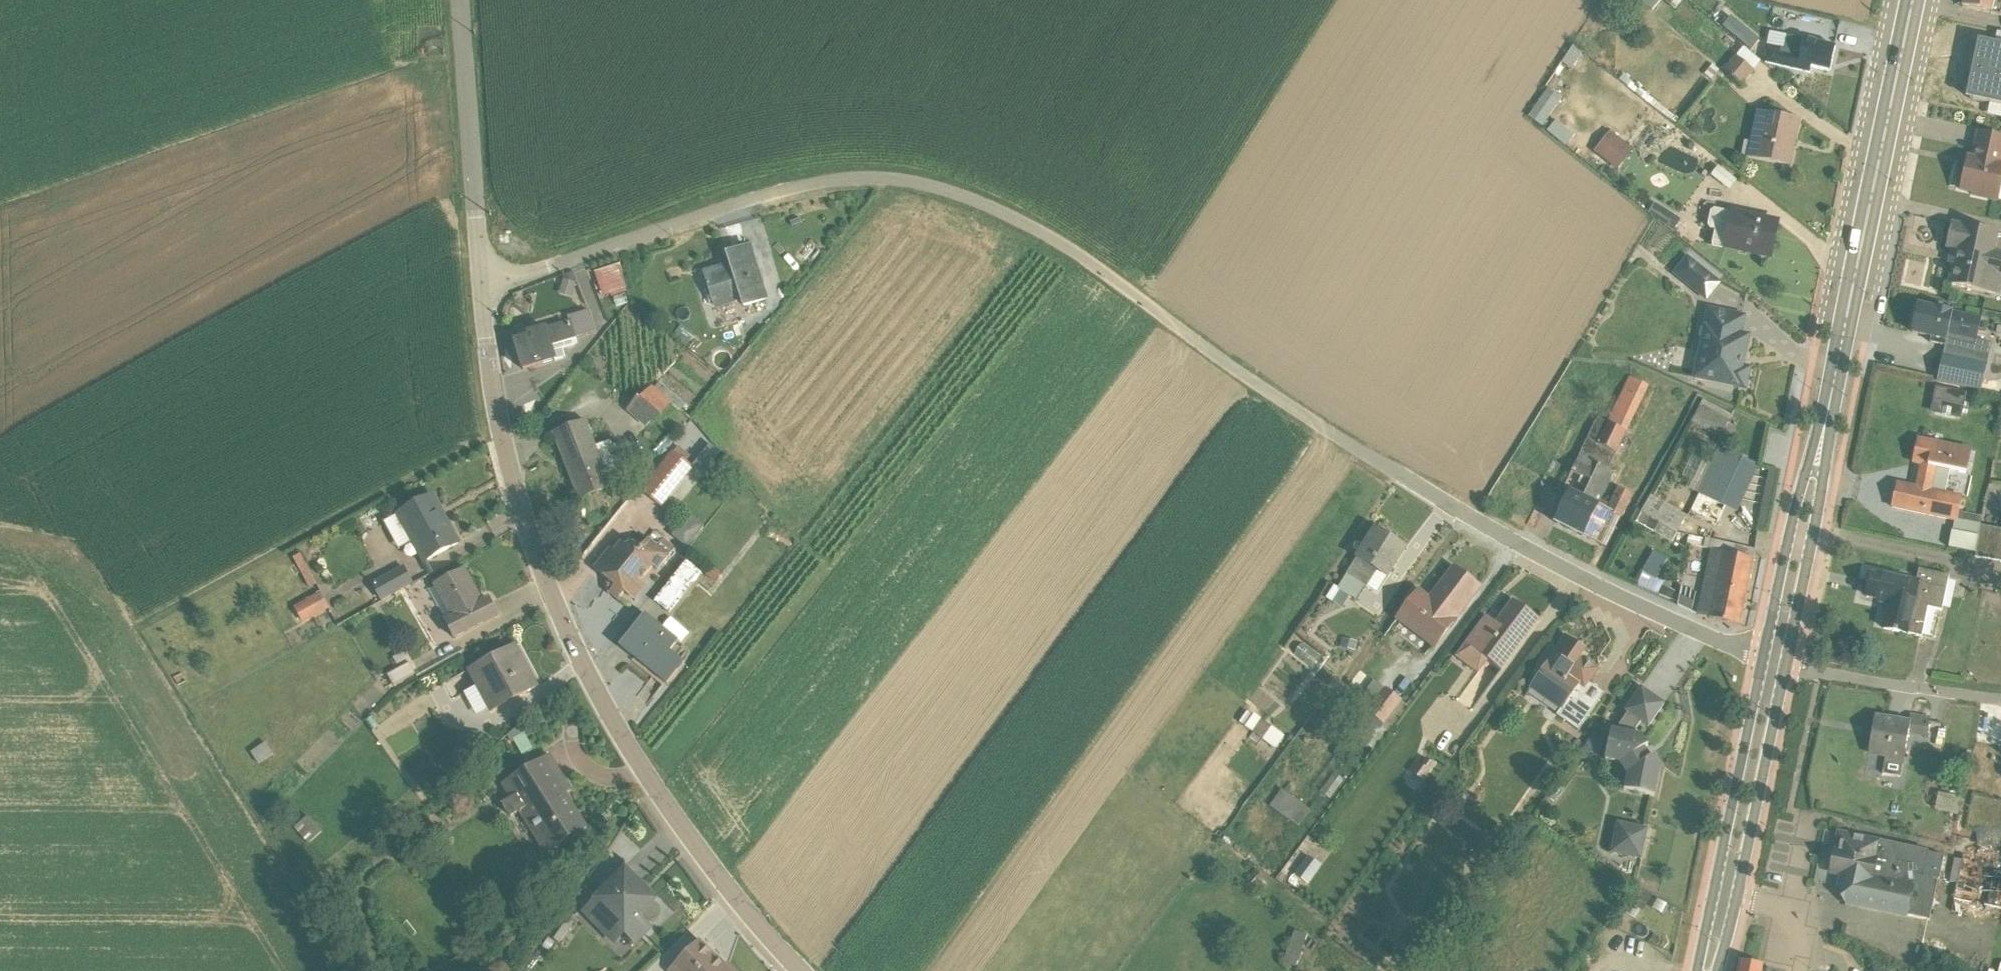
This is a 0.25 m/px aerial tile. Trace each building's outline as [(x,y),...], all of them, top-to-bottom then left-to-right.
[(1961,8),(2000,17),(2000,0),(1963,0),(1961,8)] [(1766,51),(1763,63),(1809,74),(1810,68),(1829,72),(1834,48),(1786,37),(1785,43),(1780,43),(1779,47),(1768,45),(1766,51)] [(1977,41),(1966,89),(1971,91),(1969,100),(2000,107),(2000,46),(1977,41)] [(1759,63),(1742,49),(1723,72),(1741,87),(1753,73),(1752,72),(1759,63)] [(1548,89),(1528,115),(1542,126),(1562,99),(1548,89)] [(1798,121),(1755,112),(1745,158),(1789,168),(1798,121)] [(1609,131),(1594,151),(1617,170),(1633,150),(1609,131)] [(1977,134),(1970,168),(1965,168),(1963,175),(1961,175),(1958,186),(1961,187),(1960,191),(1972,194),(1971,197),(1997,202),(2000,182),(2000,139),(1977,134)] [(1717,168),(1710,177),(1729,192),(1736,183),(1717,168)] [(1657,206),(1649,216),(1669,231),(1678,219),(1657,206)] [(1777,224),(1713,211),(1710,214),(1707,227),(1709,231),(1714,232),(1711,247),(1770,259),(1777,224)] [(1950,224),(1945,249),(1950,250),(1949,254),(1953,256),(1947,286),(1999,297),(2000,284),(2000,253),(1994,251),(1997,235),(1950,224)] [(765,302),(748,248),(726,255),(729,266),(704,274),(716,310),(740,303),(743,309),(765,302)] [(1686,257),(1671,276),(1705,304),(1721,285),(1686,257)] [(619,265),(594,273),(602,298),(610,296),(611,297),(626,293),(619,265)] [(558,295),(571,299),(575,284),(571,273),(562,277),(563,280),(558,295)] [(1944,347),(1935,384),(1956,389),(1981,388),(1990,345),(1976,342),(1980,320),(1917,306),(1911,333),(1930,338),(1929,344),(1944,347)] [(1742,319),(1705,311),(1702,329),(1699,329),(1697,339),(1699,339),(1691,379),(1744,390),(1748,370),(1741,368),(1747,338),(1739,336),(1742,319)] [(594,333),(588,312),(567,318),(568,323),(529,335),(530,338),(515,343),(523,370),(562,359),(564,356),(562,350),(577,346),(575,338),(594,333)] [(1626,434),(1648,388),(1628,378),(1606,423),(1597,419),(1570,473),(1580,478),(1577,484),(1586,489),(1582,498),(1570,492),(1554,524),(1600,547),(1615,516),(1621,519),(1631,496),(1616,489),(1608,505),(1600,502),(1604,494),(1608,496),(1612,488),(1608,485),(1613,474),(1608,471),(1615,455),(1626,434)] [(637,399),(626,412),(645,429),(651,422),(654,425),(670,406),(678,413),(683,406),(659,384),(654,390),(651,388),(640,401),(637,399)] [(1729,424),(1732,418),(1701,402),(1698,408),(1699,409),(1691,424),(1719,439),(1727,424),(1729,424)] [(586,422),(554,435),(579,500),(608,488),(613,502),(631,495),(610,442),(596,448),(586,422)] [(1966,476),(1971,452),(1917,441),(1912,464),(1920,466),(1915,489),(1896,486),(1891,509),(1953,522),(1947,549),(1974,554),(1980,527),(1981,518),(1958,514),(1961,498),(1944,494),(1949,473),(1966,476)] [(1707,463),(1691,455),(1681,477),(1688,481),(1685,489),(1736,514),(1757,466),(1717,448),(1709,465),(1707,464),(1707,463)] [(693,469),(672,452),(640,492),(661,509),(693,469)] [(432,497),(383,523),(398,550),(410,544),(422,567),(423,567),(428,575),(433,573),(427,561),(457,544),(432,497)] [(1685,517),(1650,497),(1640,515),(1634,524),(1653,534),(1670,544),(1685,517)] [(702,527),(688,516),(671,537),(685,548),(702,527)] [(2000,563),(2000,531),(1980,527),(1979,527),(1974,554),(1974,558),(2000,563)] [(1376,594),(1404,549),(1375,531),(1337,589),(1333,587),(1325,600),(1326,601),(1341,610),(1348,597),(1356,602),(1365,589),(1376,594)] [(623,593),(633,601),(645,586),(640,582),(651,568),(657,571),(669,557),(668,556),(674,548),(663,539),(661,540),(654,534),(639,551),(630,543),(626,547),(620,542),(613,551),(610,549),(593,570),(615,587),(608,595),(609,595),(617,601),(623,593)] [(1711,551),(1696,616),(1708,619),(1708,620),(1737,627),(1754,552),(1687,538),(1685,545),(1703,549),(1703,548),(1711,551)] [(654,602),(669,614),(700,575),(685,563),(654,602)] [(412,584),(403,568),(371,585),(380,601),(412,584)] [(1394,621),(1432,650),(1478,589),(1453,570),(1430,600),(1418,591),(1394,621)] [(463,571),(428,591),(443,618),(447,616),(449,618),(443,622),(454,641),(497,617),(488,600),(482,604),(463,571)] [(1870,576),(1866,598),(1877,601),(1877,603),(1886,605),(1884,614),(1886,615),(1883,630),(1883,631),(1920,638),(1927,610),(1941,612),(1948,578),(1917,571),(1917,572),(1915,581),(1894,577),(1893,577),(1893,581),(1870,576)] [(1642,574),(1641,574),(1636,585),(1669,600),(1673,592),(1662,587),(1663,584),(1642,574)] [(327,608),(317,586),(291,599),(301,621),(327,608)] [(1485,617),(1454,659),(1477,675),(1486,663),(1500,672),(1538,621),(1512,602),(1494,625),(1485,617)] [(678,642),(644,615),(619,647),(666,685),(683,663),(670,652),(678,642)] [(1585,652),(1565,638),(1554,654),(1548,651),(1539,665),(1543,670),(1528,690),(1559,712),(1555,717),(1577,732),(1603,696),(1597,692),(1596,688),(1593,688),(1587,685),(1596,672),(1579,660),(1585,652)] [(1317,659),(1300,646),(1294,654),(1311,668),(1317,659)] [(463,695),(475,716),(487,710),(489,713),(536,688),(513,647),(467,672),(475,689),(463,695)] [(1384,690),(1373,682),(1344,719),(1356,728),(1350,737),(1365,749),(1367,748),(1372,751),(1405,707),(1401,703),(1402,702),(1385,689),(1384,690)] [(1663,705),(1640,688),(1623,712),(1625,714),(1619,725),(1617,732),(1610,731),(1604,762),(1619,766),(1625,777),(1623,790),(1653,797),(1660,768),(1653,758),(1650,759),(1643,750),(1647,747),(1640,738),(1634,736),(1635,730),(1640,724),(1647,729),(1663,705)] [(1253,716),(1244,728),(1252,734),(1248,740),(1257,747),(1261,741),(1275,751),(1284,738),(1253,716)] [(1874,718),(1867,755),(1884,757),(1883,769),(1887,770),(1888,768),(1901,770),(1910,736),(1926,738),(1929,721),(1909,717),(1908,724),(1907,724),(1874,718)] [(1314,732),(1319,736),(1323,736),(1329,735),(1331,731),(1332,724),(1327,718),(1319,719),(1314,724),(1314,732)] [(484,736),(467,733),(464,751),(480,754),(484,736)] [(548,756),(502,789),(508,800),(503,804),(502,804),(502,810),(505,815),(510,818),(517,814),(518,814),(544,856),(586,829),(562,796),(570,790),(561,779),(564,777),(548,756)] [(1344,782),(1334,775),(1319,794),(1330,801),(1344,782)] [(1280,792),(1269,808),(1298,829),(1309,813),(1280,792)] [(1960,800),(1937,795),(1933,810),(1957,815),(1960,800)] [(1609,854),(1640,861),(1647,830),(1615,824),(1609,854)] [(1836,891),(1846,905),(1928,922),(1941,863),(1941,858),(1842,836),(1842,837),(1838,853),(1835,852),(1831,869),(1841,872),(1837,890),(1836,891)] [(1974,853),(2000,859),(2000,858),(2000,842),(1978,837),(1974,853)] [(1293,876),(1307,886),(1320,867),(1306,857),(1293,876)] [(1956,885),(1961,862),(1953,860),(1948,883),(1956,885)] [(613,948),(624,936),(633,946),(650,929),(643,921),(644,920),(649,922),(654,922),(658,918),(660,913),(659,908),(654,904),(650,904),(643,906),(642,897),(636,891),(643,884),(647,886),(647,885),(640,881),(633,875),(627,868),(623,861),(622,861),(624,865),(605,885),(606,886),(591,900),(592,902),(580,914),(613,948)] [(1628,905),(1639,912),(1638,914),(1640,912),(1642,914),(1651,899),(1636,892),(1628,905)] [(573,922),(563,916),(548,938),(558,945),(573,922)] [(1292,930),(1286,963),(1300,965),(1305,933),(1292,930)] [(724,968),(699,942),(670,970),(732,970),(727,965),(724,968)] [(1738,970),(1760,970),(1761,967),(1740,962),(1738,970)]
